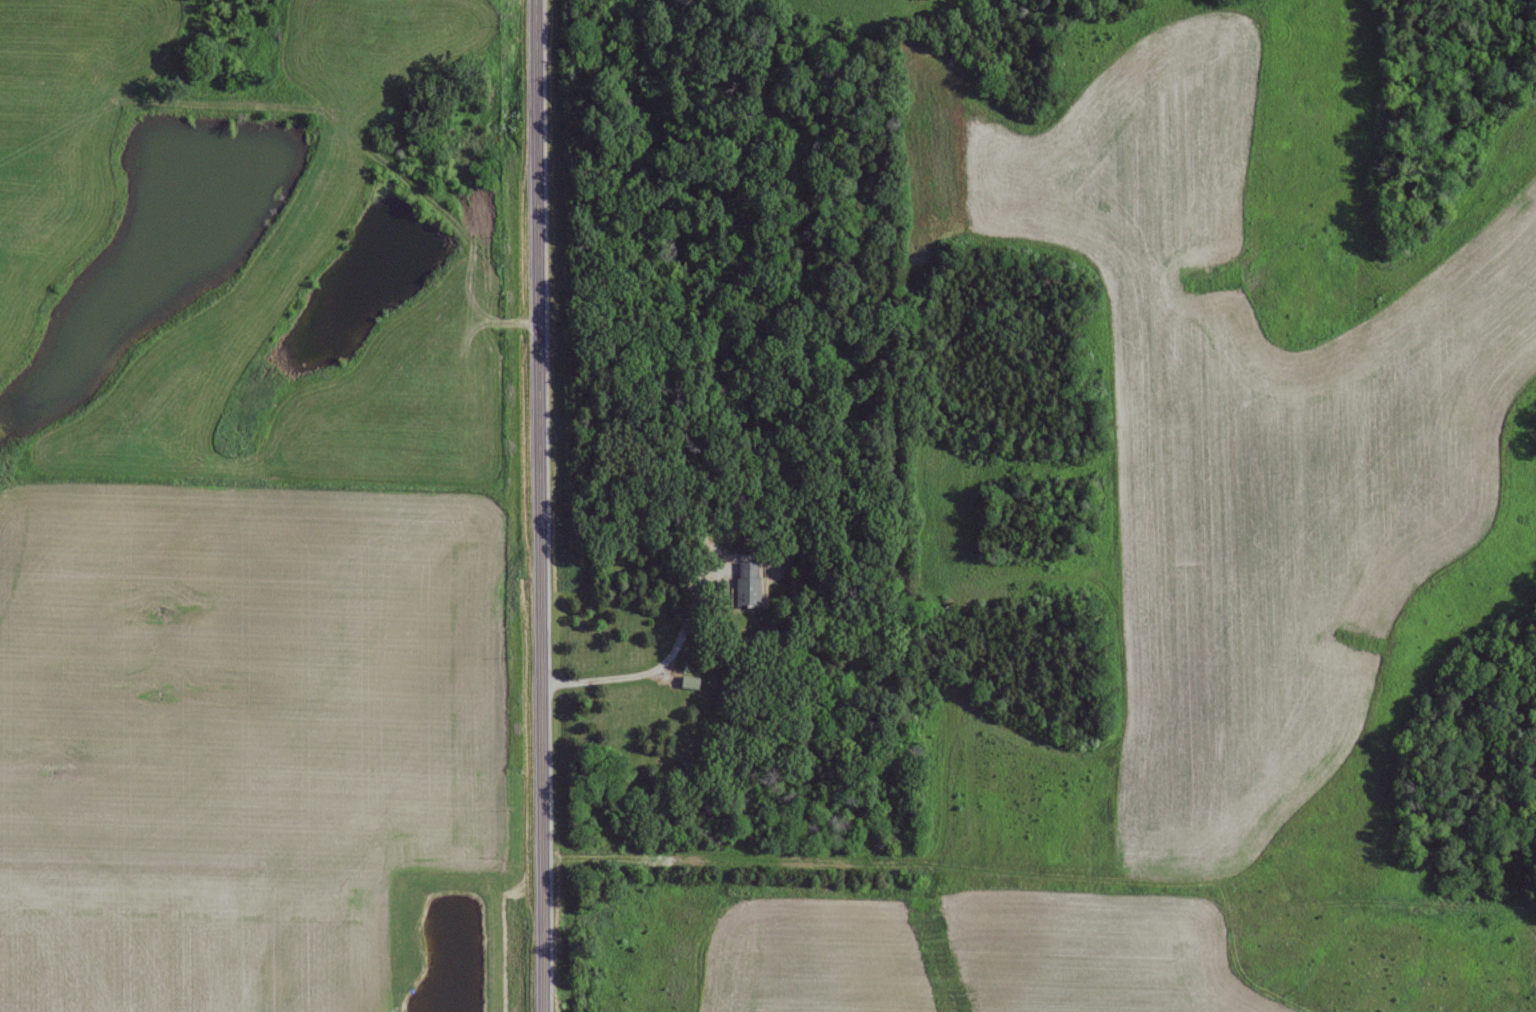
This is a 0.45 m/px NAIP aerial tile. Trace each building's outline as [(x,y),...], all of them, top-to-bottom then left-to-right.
[(738,560),(738,606),(759,606),(759,560),(738,560)] [(698,676),(682,675),(682,687),(698,687),(698,676)]
